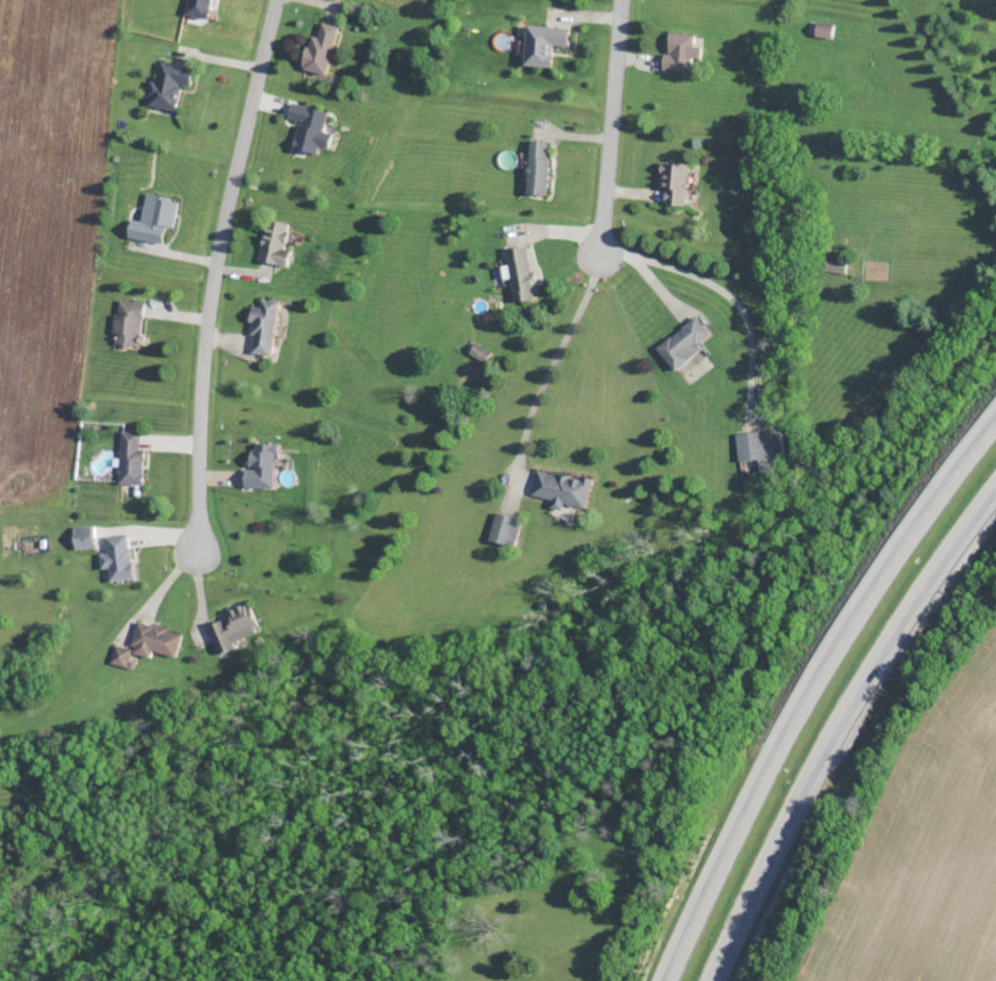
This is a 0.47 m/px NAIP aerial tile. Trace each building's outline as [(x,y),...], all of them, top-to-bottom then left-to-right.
[(214,0),(190,0),(188,13),(211,18),(214,0)] [(320,36),(311,34),(304,68),(328,74),(340,25),(323,21),(320,36)] [(834,38),(835,23),(819,21),(817,36),(834,38)] [(553,66),(554,45),(570,46),(571,26),(527,24),(526,65),(553,66)] [(664,69),(693,70),(695,33),(670,32),(669,53),(665,53),(664,69)] [(196,67),(162,61),(159,81),(153,79),(149,104),(179,109),(183,82),(193,83),(196,67)] [(330,111),(293,101),(290,117),(301,120),(295,146),(319,153),(321,145),(330,147),(334,133),(325,130),(330,111)] [(550,140),(530,139),(528,193),(548,194),(550,140)] [(686,205),(687,189),(692,189),(693,164),(665,163),(663,204),(686,205)] [(130,237),(165,243),(168,226),(176,227),(180,199),(147,194),(143,220),(133,218),(130,237)] [(259,259),(288,266),(292,249),(285,247),(291,223),(269,218),(259,259)] [(507,248),(509,264),(503,265),(505,279),(512,278),(516,301),(538,298),(530,245),(507,248)] [(846,274),(849,257),(829,253),(826,270),(846,274)] [(280,301),(263,298),(262,306),(256,306),(250,352),(273,355),(280,301)] [(115,314),(114,333),(117,334),(117,343),(143,345),(145,301),(120,300),(120,314),(115,314)] [(712,333),(698,315),(658,348),(677,370),(704,348),(700,343),(712,333)] [(474,347),(478,349),(476,355),(487,360),(492,351),(476,342),(474,347)] [(142,431),(123,431),(121,483),(145,484),(146,449),(141,448),(142,431)] [(276,487),(278,443),(254,442),(253,467),(247,467),(246,486),(276,487)] [(533,495),(554,499),(552,508),(563,510),(565,503),(588,508),(594,478),(582,475),(582,478),(539,469),(533,495)] [(491,539),(516,544),(522,517),(496,512),(491,539)] [(76,549),(97,548),(96,525),(75,526),(76,549)] [(135,579),(130,534),(106,536),(108,552),(100,553),(102,569),(110,568),(111,581),(135,579)] [(220,654),(237,648),(234,640),(260,630),(255,615),(250,616),(246,605),(226,612),(228,618),(209,625),(220,654)] [(131,651),(152,657),(154,650),(177,657),(184,633),(141,621),(131,651)] [(128,667),(133,649),(116,644),(111,663),(128,667)]
